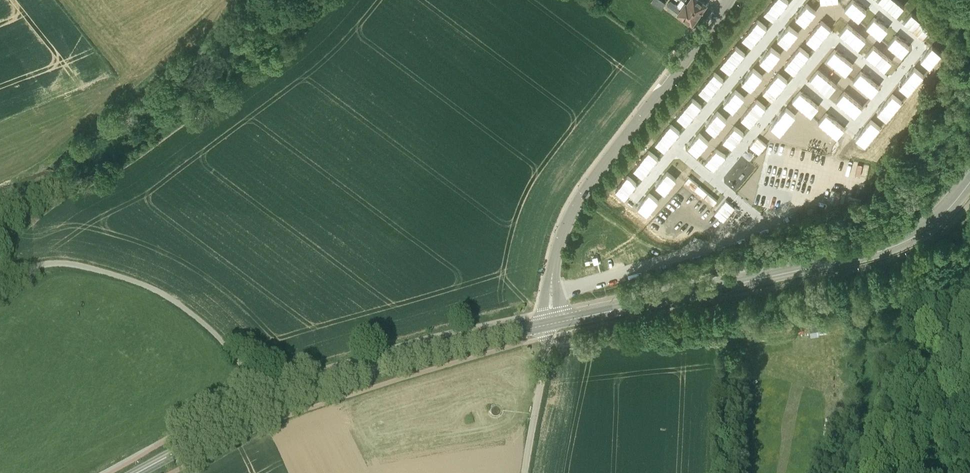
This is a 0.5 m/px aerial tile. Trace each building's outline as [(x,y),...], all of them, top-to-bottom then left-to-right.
[(662,0),(652,0),(651,1),(662,9),(666,3),(662,0)] [(667,4),(692,23),(700,12),(687,2),(686,1),(685,1),(683,0),(680,0),(677,5),(671,0),(670,0),(667,4)] [(700,12),(707,3),(703,0),(683,0),(685,1),(686,1),(687,2),(700,12)] [(764,11),(773,19),(788,1),(788,0),(773,0),(764,11)] [(854,0),(852,0),(845,8),(859,20),(866,11),(854,0)] [(897,0),(893,0),(887,7),(896,15),(904,6),(897,0)] [(807,3),(795,17),(805,25),(816,11),(807,3)] [(921,20),(912,12),(904,21),(913,29),(921,20)] [(888,29),(874,17),(866,26),(880,38),(888,29)] [(757,19),(742,38),(751,45),(767,27),(757,19)] [(821,20),(814,29),(823,37),(831,28),(821,20)] [(930,27),(921,20),(913,29),(922,37),(930,27)] [(857,31),(847,24),(840,33),(849,41),(857,31)] [(789,25),(777,39),(787,46),(798,33),(789,25)] [(814,29),(806,39),(815,46),(823,37),(814,29)] [(866,39),(857,31),(849,41),(858,48),(866,39)] [(909,46),(896,35),(888,44),(902,56),(909,46)] [(736,45),(720,64),(730,71),(745,53),(736,45)] [(883,53),(874,45),(866,55),(875,62),(883,53)] [(771,46),(760,60),(769,68),(780,54),(771,46)] [(800,46),(792,56),(801,63),(809,54),(800,46)] [(932,46),(921,60),(930,68),(942,54),(932,46)] [(827,58),(845,74),(853,64),(834,49),(827,58)] [(892,61),(883,53),(875,62),(884,70),(892,61)] [(792,56),(784,65),(794,72),(801,63),(792,56)] [(915,67),(907,77),(916,84),(924,75),(915,67)] [(753,68),(742,82),(751,89),(762,76),(753,68)] [(810,79),(828,94),(836,85),(818,69),(810,79)] [(714,71),(699,90),(708,98),(723,79),(714,71)] [(853,80),(871,95),(879,86),(861,71),(853,80)] [(778,72),(770,82),(780,89),(787,80),(778,72)] [(907,77),(899,86),(908,94),(916,84),(907,77)] [(770,82),(763,91),(772,99),(780,89),(770,82)] [(735,89),(724,103),(733,111),(745,97),(735,89)] [(792,100),(811,115),(818,106),(800,91),(792,100)] [(836,100),(855,116),(862,106),(844,91),(836,100)] [(893,94),(877,112),(887,120),(902,101),(893,94)] [(692,98),(677,116),(686,124),(701,105),(692,98)] [(756,99),(749,108),(758,116),(766,106),(756,99)] [(786,107),(778,117),(788,124),(795,115),(786,107)] [(749,108),(741,117),(750,125),(758,116),(749,108)] [(717,111),(706,125),(715,132),(727,119),(717,111)] [(818,122),(837,137),(845,128),(826,112),(818,122)] [(778,117),(771,126),(780,133),(788,124),(778,117)] [(871,120),(856,138),(865,146),(880,128),(871,120)] [(670,124),(655,142),(664,150),(680,131),(670,124)] [(734,125),(723,139),(732,147),(744,133),(734,125)] [(699,132),(688,146),(697,154),(709,140),(699,132)] [(757,137),(749,146),(759,154),(766,144),(757,137)] [(716,147),(705,160),(714,168),(726,154),(716,147)] [(649,150),(633,168),(643,176),(658,158),(649,150)] [(667,171),(656,185),(665,193),(676,179),(667,171)] [(627,176),(615,190),(625,198),(636,184),(627,176)] [(717,200),(689,176),(685,181),(714,205),(717,200)] [(649,193),(638,207),(647,214),(659,201),(649,193)] [(735,207),(726,199),(718,209),(728,216),(735,207)] [(490,410),(491,413),(493,415),(496,416),(499,415),(501,413),(502,410),(501,407),(499,405),(496,405),(493,405),(491,407),(490,410)]
